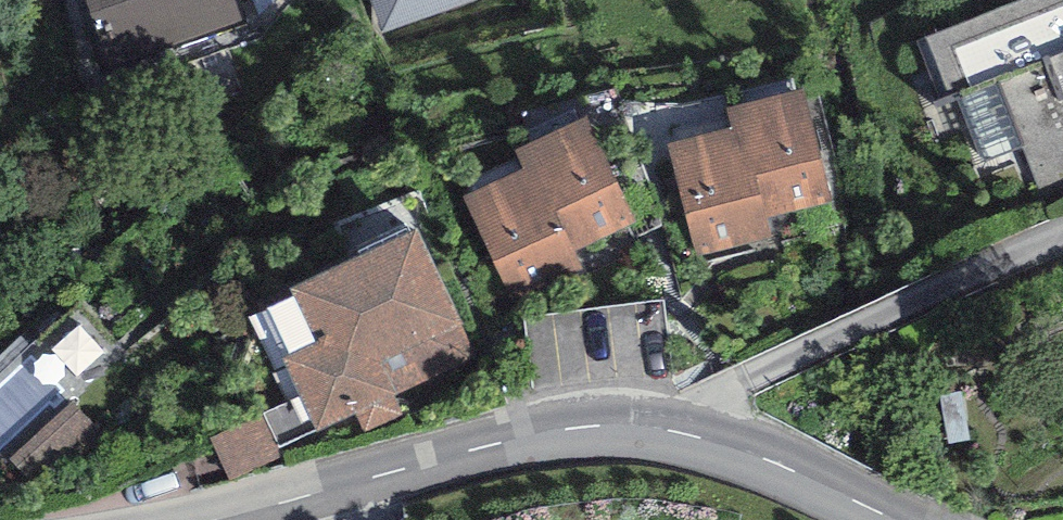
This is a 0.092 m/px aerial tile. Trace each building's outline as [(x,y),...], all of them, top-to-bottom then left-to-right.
[(108,67),(242,21),(235,0),(86,0),(108,67)] [(382,34),(479,0),(370,0),(382,34)] [(916,40),(941,103),(959,96),(985,161),(1022,147),(1045,206),(1062,199),(1062,0),(1018,0),(916,40)] [(728,109),(733,129),(741,127),(764,218),(830,201),(802,90),(728,109)] [(518,152),(525,169),(533,165),(573,251),(636,222),(588,119),(518,152)] [(733,129),(669,145),(696,255),(769,237),(764,218),(741,127),(733,129)] [(525,169),(463,198),(517,312),(587,279),(573,251),(533,165),(525,169)] [(416,229),(290,288),(316,343),(282,360),(317,433),(357,414),(366,433),(400,416),(390,395),(476,355),(416,229)] [(262,415),(212,438),(232,481),(282,458),(262,415)]
